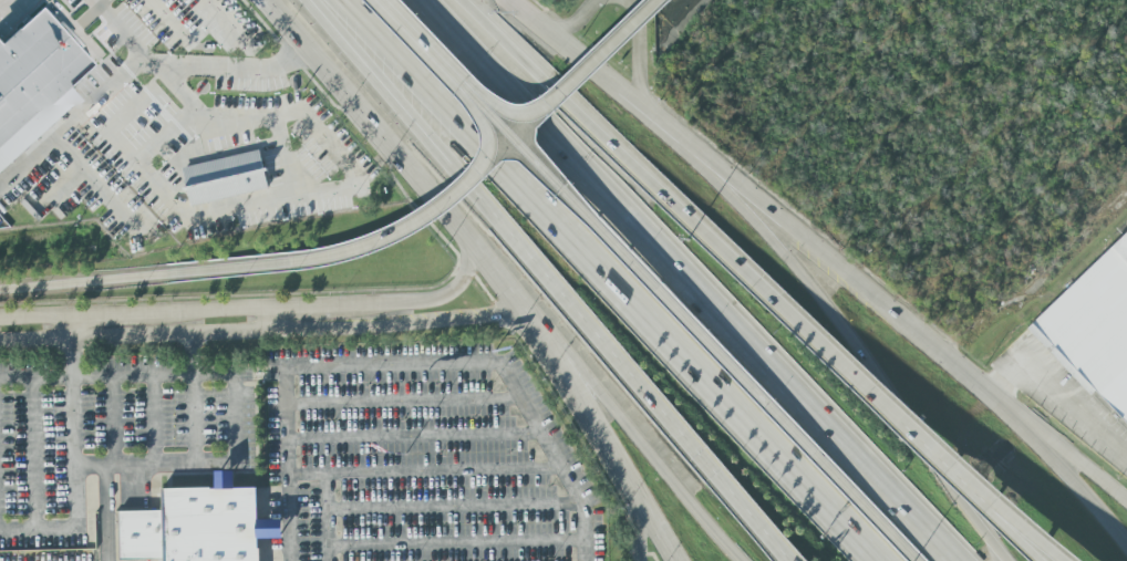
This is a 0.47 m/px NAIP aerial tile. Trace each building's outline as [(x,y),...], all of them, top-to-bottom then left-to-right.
[(82,101),(68,85),(94,63),(60,24),(59,27),(41,7),(0,42),(0,172),(82,101)] [(182,166),(189,205),(267,189),(259,150),(182,166)] [(1035,331),(1126,243),(1126,425),(1035,331)] [(262,541),(263,560),(123,560),(122,516),(167,515),(167,494),(216,492),(216,478),(240,477),(240,492),(259,492),(260,519),(288,519),(289,541),(262,541)]
